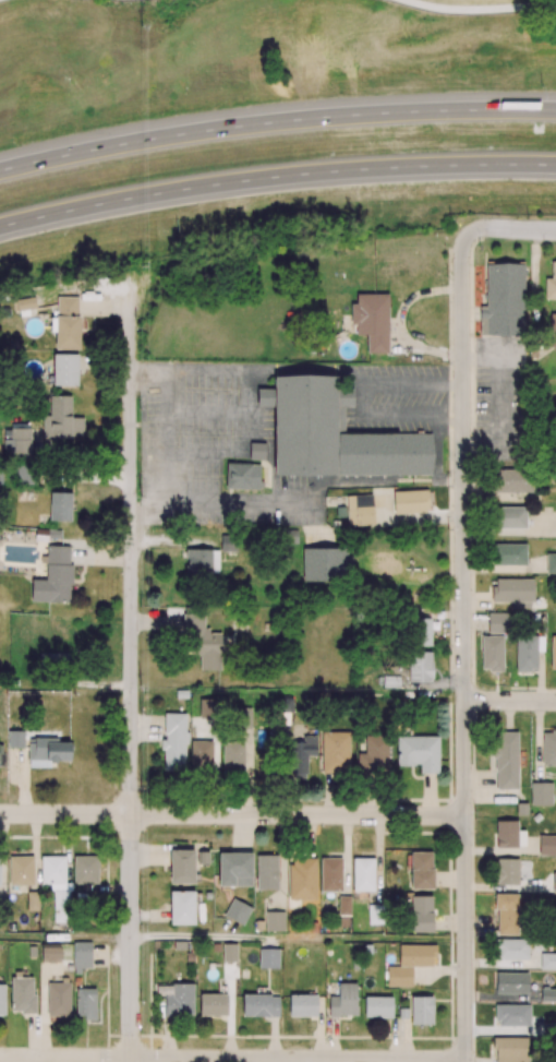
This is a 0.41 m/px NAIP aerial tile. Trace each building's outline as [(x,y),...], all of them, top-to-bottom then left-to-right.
[(551,262),(551,278),(545,278),(545,299),(555,299),(555,262),(551,262)] [(525,264),(485,264),(486,306),(479,306),(479,336),(525,336),(525,264)] [(389,294),(356,294),(356,304),(351,304),(351,325),(355,325),(355,335),(368,335),(367,354),(388,354),(389,294)] [(36,308),(34,296),(16,298),(17,311),(36,308)] [(79,350),(79,297),(56,297),(56,318),(51,318),(51,331),(55,331),(55,350),(79,350)] [(53,386),(78,386),(77,354),(53,354),(53,386)] [(273,376),(274,476),(432,476),(432,433),(345,434),(345,407),(354,407),(354,388),(336,388),(336,376),(273,376)] [(272,407),(272,389),(257,389),(256,407),(272,407)] [(42,439),(82,440),(83,418),(71,417),(71,396),(50,395),(50,416),(43,415),(42,439)] [(4,429),(4,457),(31,457),(31,429),(4,429)] [(261,464),(226,463),(226,489),(260,490),(261,464)] [(33,484),(33,465),(16,466),(17,485),(33,484)] [(495,469),(495,492),(533,492),(534,469),(495,469)] [(393,492),(394,514),(428,513),(427,490),(393,492)] [(71,521),(71,493),(50,492),(50,521),(71,521)] [(372,495),(346,496),(348,526),(374,525),(372,495)] [(526,528),(526,507),(492,506),(491,528),(526,528)] [(236,552),(237,535),(221,535),(220,551),(236,552)] [(31,580),(31,602),(70,602),(71,547),(46,546),(46,580),(31,580)] [(302,581),(353,581),(353,557),(347,557),(347,548),(303,548),(302,581)] [(219,550),(186,549),(185,574),(218,575),(219,550)] [(200,671),(222,670),(221,648),(232,647),(232,633),(204,633),(204,613),(184,613),(185,654),(199,653),(200,671)] [(516,633),(516,670),(529,670),(529,668),(536,668),(536,633),(516,633)] [(39,665),(67,665),(67,653),(39,652),(39,665)] [(8,747),(24,747),(24,731),(8,730),(8,747)] [(396,735),(396,764),(414,764),(414,762),(419,762),(419,772),(438,772),(438,735),(396,735)] [(28,767),(51,767),(51,761),(70,761),(70,740),(29,739),(28,767)] [(516,801),(516,813),(527,813),(527,801),(516,801)] [(537,811),(532,815),(535,821),(542,816),(537,811)] [(539,852),(555,852),(555,834),(539,834),(539,852)] [(193,848),(169,848),(169,882),(194,882),(193,848)] [(251,851),(218,851),(218,884),(251,885),(251,851)] [(277,854),(256,854),(256,888),(277,888),(277,854)] [(9,856),(9,884),(33,884),(33,855),(9,856)] [(97,855),(73,855),(73,882),(97,882),(97,855)] [(321,857),(321,890),(341,890),(341,857),(321,857)] [(352,857),(352,890),(373,890),(373,857),(352,857)] [(292,863),(292,858),(314,858),(315,898),(288,898),(288,863),(292,863)] [(194,890),(169,890),(170,922),(194,922),(194,890)] [(232,897),(222,915),(241,924),(251,907),(232,897)] [(283,911),(265,910),(265,930),(283,930),(283,911)] [(222,943),(222,960),(235,960),(235,943),(222,943)] [(258,947),(258,966),(278,967),(278,948),(258,947)] [(540,967),(555,968),(555,952),(540,952),(540,967)] [(495,970),(495,991),(528,991),(528,971),(495,970)] [(338,1015),(328,1015),(328,994),(338,994),(338,981),(355,981),(355,1004),(356,1004),(356,1014),(338,1014),(338,1015)] [(540,999),(555,1000),(555,987),(541,987),(540,999)] [(200,992),(200,1014),(227,1014),(227,992),(200,992)] [(289,993),(289,1014),(316,1014),(316,993),(289,993)] [(498,1018),(498,1024),(530,1024),(530,1002),(494,1002),(494,1018),(498,1018)]
